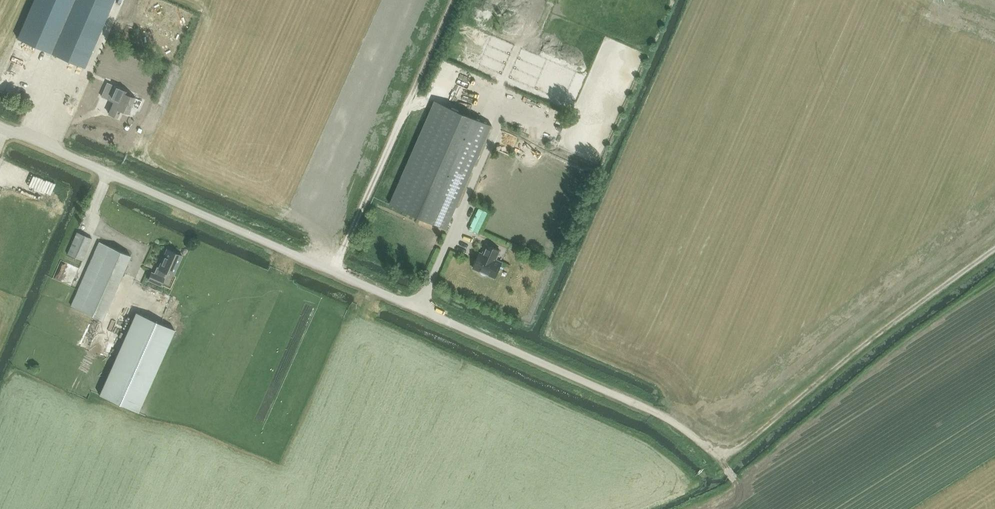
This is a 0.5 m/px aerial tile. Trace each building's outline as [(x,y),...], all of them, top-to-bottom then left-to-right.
[(18,39),(84,68),(114,0),(36,0),(18,39)] [(120,11),(131,16),(138,0),(125,0),(120,11)] [(118,20),(111,37),(117,39),(125,23),(118,20)] [(32,47),(30,53),(39,56),(41,50),(32,47)] [(107,82),(101,96),(113,101),(108,113),(111,114),(117,117),(119,114),(121,110),(128,113),(135,98),(127,94),(129,92),(115,86),(116,85),(114,85),(107,82)] [(492,125),(435,100),(390,204),(418,216),(418,217),(447,229),(452,217),(492,125)] [(92,238),(81,233),(77,232),(67,254),(83,261),(92,238)] [(100,242),(72,306),(103,320),(131,255),(100,242)] [(500,250),(487,245),(483,254),(480,252),(473,268),(481,272),(482,274),(483,275),(485,275),(488,274),(495,278),(502,262),(496,259),(500,250)] [(152,272),(149,280),(161,285),(165,278),(164,277),(166,272),(173,275),(178,263),(179,264),(183,255),(181,255),(180,252),(177,251),(174,252),(169,249),(166,257),(164,257),(159,268),(158,267),(155,273),(152,272)] [(65,282),(73,284),(78,266),(69,264),(65,282)] [(133,277),(139,280),(145,268),(139,265),(133,277)] [(175,329),(137,312),(101,395),(139,412),(175,329)]
